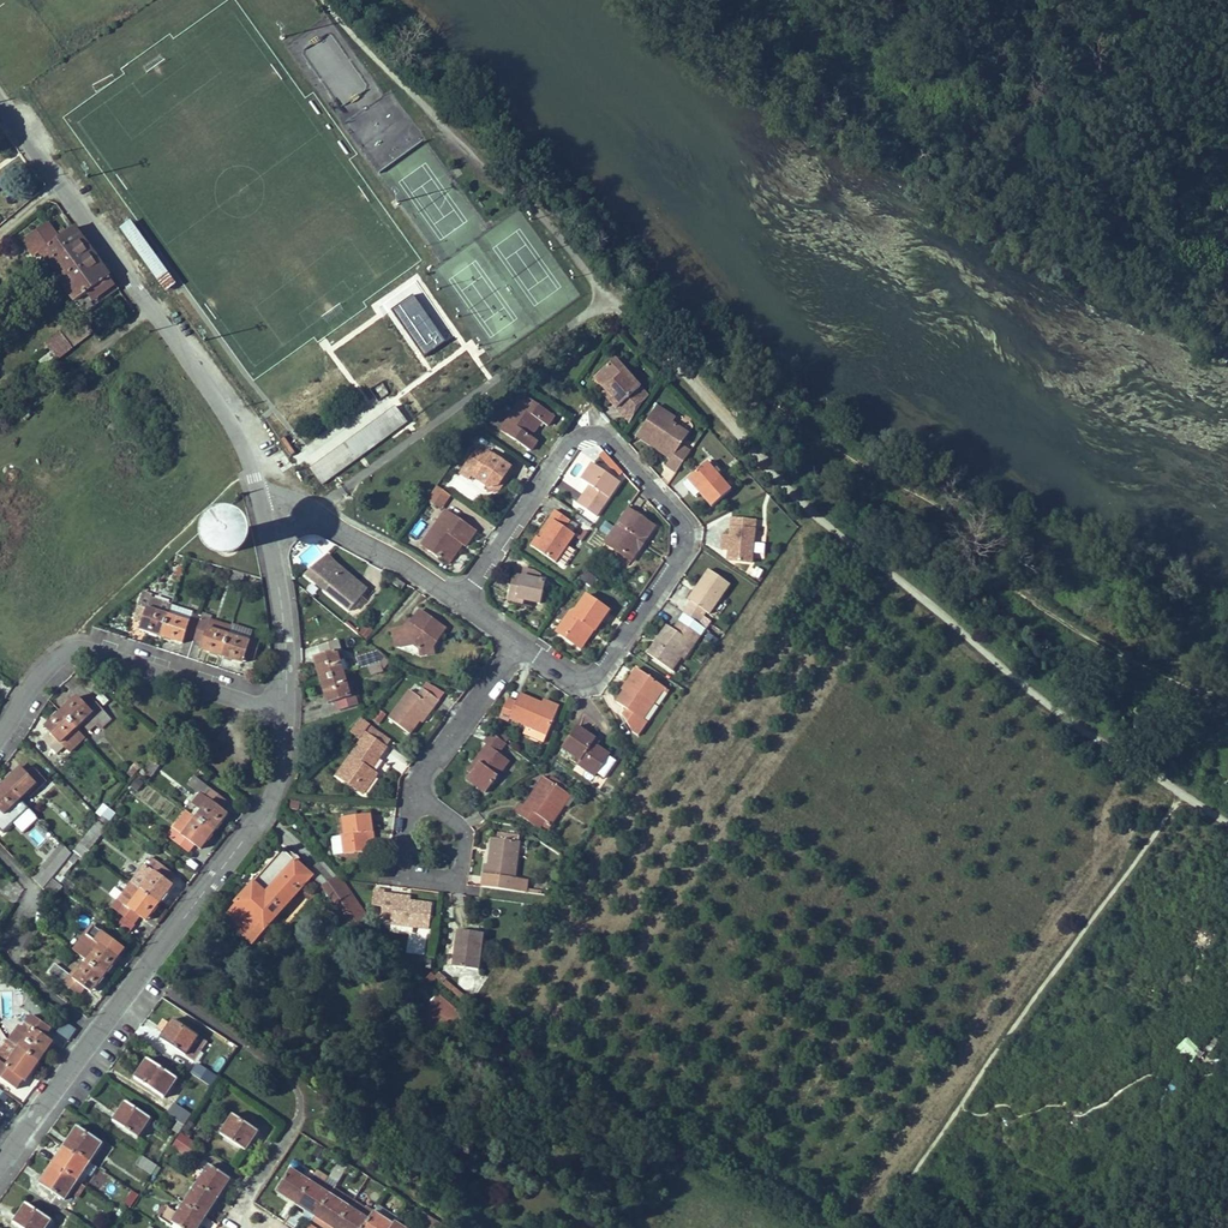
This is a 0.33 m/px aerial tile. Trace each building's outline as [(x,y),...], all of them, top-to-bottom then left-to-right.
[(462,174),(457,167),(449,173),(454,180),(462,174)] [(119,225),(164,290),(175,283),(130,217),(119,225)] [(119,290),(74,228),(59,240),(48,224),(24,241),(36,257),(41,255),(85,315),(119,290)] [(83,319),(63,332),(72,346),(92,333),(83,319)] [(57,358),(72,347),(59,331),(45,342),(57,358)] [(454,338),(407,372),(419,389),(465,354),(454,338)] [(610,403),(618,411),(641,390),(628,376),(615,361),(596,379),(607,391),(614,399),(610,403)] [(641,390),(618,411),(630,424),(648,398),(641,390)] [(614,399),(607,391),(603,395),(610,403),(614,399)] [(554,416),(524,396),(514,411),(508,407),(504,412),(510,417),(500,431),(501,432),(530,452),(538,441),(527,435),(537,420),(547,427),(554,416)] [(677,472),(691,451),(682,444),(690,434),(674,423),(677,419),(658,406),(643,430),(667,446),(663,453),(670,458),(671,459),(671,460),(667,465),(677,472)] [(311,470),(322,484),(348,466),(389,436),(406,423),(395,409),(388,414),(392,421),(386,425),(381,419),(359,435),(311,470)] [(638,436),(663,453),(667,446),(643,430),(638,436)] [(485,456),(476,451),(460,474),(468,480),(471,476),(489,488),(499,486),(503,481),(506,483),(514,470),(488,452),(485,456)] [(712,460),(690,480),(702,494),(713,506),(732,489),(719,474),(722,472),(712,460)] [(592,465),(580,481),(590,488),(579,505),(596,517),(620,484),(592,465)] [(317,494),(323,489),(314,478),(308,483),(317,494)] [(702,494),(690,480),(686,483),(698,497),(702,494)] [(499,486),(489,488),(490,492),(501,490),(506,483),(503,481),(499,486)] [(447,503),(451,496),(437,487),(433,493),(447,503)] [(447,503),(433,493),(428,500),(442,510),(447,503)] [(656,528),(627,509),(608,536),(603,545),(613,552),(617,547),(634,560),(641,549),(640,548),(642,546),(640,545),(642,542),(644,544),(645,542),(646,543),(656,528)] [(466,548),(477,532),(447,512),(440,523),(422,548),(445,564),(460,544),(464,547),(466,548)] [(531,547),(556,564),(557,563),(568,546),(575,536),(575,535),(566,528),(571,523),(556,512),(549,520),(553,523),(540,542),(536,539),(531,547)] [(729,562),(752,564),(757,523),(756,522),(755,522),(733,519),(733,520),(728,561),(728,562),(729,562)] [(540,542),(553,523),(549,520),(536,539),(540,542)] [(238,542),(238,540),(236,538),(234,536),(232,534),(230,534),(227,534),(222,535),(220,537),(219,539),(218,541),(218,544),(218,546),(219,549),(221,551),(223,553),(225,554),(227,554),(230,554),(232,553),(235,552),(236,550),(238,547),(238,545),(238,542)] [(460,544),(445,564),(450,567),(464,547),(460,544)] [(575,551),(568,546),(557,563),(564,567),(575,551)] [(617,547),(613,552),(631,564),(634,560),(617,547)] [(306,576),(350,611),(366,590),(334,564),(328,557),(306,576)] [(522,577),(540,582),(542,576),(535,571),(524,569),(522,577)] [(586,570),(580,579),(591,586),(597,577),(586,570)] [(732,585),(710,570),(698,588),(702,590),(693,603),(711,615),(732,585)] [(234,573),(232,580),(242,584),(245,576),(234,573)] [(514,575),(508,601),(517,604),(518,599),(531,602),(540,604),(545,583),(540,582),(522,577),(514,575)] [(406,583),(396,577),(392,584),(401,590),(406,583)] [(702,590),(698,588),(689,600),(693,603),(702,590)] [(142,631),(162,638),(169,617),(172,607),(152,600),(153,597),(144,594),(135,620),(144,624),(142,631)] [(557,633),(577,646),(590,628),(595,631),(609,611),(587,596),(574,615),(573,615),(571,613),(557,633)] [(690,606),(684,614),(685,614),(698,624),(704,616),(690,606)] [(192,613),(172,607),(169,617),(189,624),(190,619),(192,613)] [(431,651),(445,631),(419,614),(410,626),(407,630),(402,630),(390,633),(394,650),(396,650),(411,648),(419,653),(431,651)] [(698,624),(685,614),(674,630),(668,626),(648,654),(670,669),(689,641),(695,645),(706,629),(698,624)] [(200,621),(195,640),(204,643),(204,645),(210,647),(208,652),(222,657),(229,636),(208,630),(210,623),(212,618),(203,615),(200,621)] [(169,617),(162,638),(183,644),(186,636),(195,640),(200,621),(190,619),(189,624),(169,617)] [(254,628),(234,621),(231,629),(229,636),(249,643),(251,638),(254,628)] [(231,629),(210,623),(208,630),(229,636),(231,629)] [(582,650),(595,631),(590,628),(577,646),(582,650)] [(249,643),(229,636),(222,657),(236,661),(238,656),(245,658),(245,656),(254,659),(260,641),(251,638),(249,643)] [(689,641),(670,669),(675,673),(695,645),(689,641)] [(343,675),(337,653),(340,652),(337,642),(320,647),(322,656),(317,658),(319,666),(316,667),(321,682),(343,675)] [(380,664),(385,658),(377,651),(357,658),(360,670),(368,668),(380,664)] [(432,657),(431,651),(419,653),(421,659),(432,657)] [(389,661),(385,658),(380,664),(382,671),(389,661)] [(382,671),(380,664),(368,668),(371,677),(383,673),(382,671)] [(638,670),(632,678),(635,680),(627,691),(619,704),(628,711),(625,716),(624,716),(632,732),(639,736),(640,736),(648,724),(648,723),(645,721),(641,718),(651,703),(654,704),(665,688),(638,669),(638,670)] [(350,698),(343,675),(321,682),(326,697),(329,696),(332,705),(337,703),(340,712),(358,707),(355,696),(350,698)] [(624,689),(627,691),(635,680),(632,678),(624,689)] [(434,711),(440,702),(424,690),(418,698),(411,692),(390,720),(410,735),(420,722),(430,709),(434,711)] [(510,724),(511,721),(527,728),(549,737),(559,712),(543,706),(521,696),(517,705),(509,702),(501,720),(510,724)] [(77,706),(82,701),(78,697),(73,703),(77,706)] [(90,731),(106,715),(90,698),(83,703),(82,701),(77,706),(73,703),(62,713),(77,728),(82,723),(90,731)] [(543,706),(559,712),(560,709),(544,703),(543,706)] [(641,718),(645,721),(656,706),(654,704),(651,703),(641,718)] [(423,725),(434,711),(430,709),(420,722),(423,725)] [(77,728),(62,713),(46,728),(51,734),(45,740),(57,753),(64,747),(61,743),(77,728)] [(362,738),(335,775),(362,795),(378,772),(374,769),(390,747),(387,745),(392,739),(362,717),(351,731),(362,738)] [(85,738),(77,728),(61,743),(64,747),(70,753),(85,738)] [(578,728),(563,750),(580,762),(581,763),(579,766),(579,767),(596,779),(611,757),(599,749),(595,746),(598,742),(578,728)] [(495,732),(492,735),(506,745),(509,742),(495,732)] [(492,735),(491,734),(484,744),(487,746),(475,762),(479,765),(471,776),(467,780),(485,795),(509,762),(499,755),(506,745),(492,735)] [(152,760),(142,773),(149,779),(159,766),(152,760)] [(467,773),(471,776),(479,765),(475,762),(467,773)] [(46,781),(34,768),(27,774),(21,769),(6,784),(20,799),(28,792),(36,785),(39,788),(46,781)] [(214,832),(228,814),(221,809),(227,801),(196,777),(190,784),(202,794),(195,803),(199,807),(203,810),(197,819),(214,832)] [(543,828),(548,832),(552,828),(548,825),(561,807),(565,809),(568,812),(575,801),(564,793),(566,790),(553,780),(550,784),(547,782),(527,809),(524,808),(522,806),(516,815),(539,832),(543,828)] [(545,780),(524,808),(527,809),(547,782),(545,780)] [(20,799),(6,784),(0,789),(0,824),(4,828),(11,822),(4,815),(9,810),(20,799)] [(31,796),(39,788),(36,785),(28,792),(31,796)] [(20,799),(9,810),(16,817),(17,819),(29,808),(20,799)] [(105,826),(115,812),(109,807),(100,819),(98,821),(105,826)] [(197,819),(203,810),(199,807),(192,815),(197,819)] [(548,825),(552,828),(565,809),(561,807),(548,825)] [(9,810),(4,815),(11,822),(16,817),(9,810)] [(192,815),(188,811),(174,828),(183,836),(197,819),(192,815)] [(345,856),(356,854),(369,853),(367,835),(372,834),(370,816),(370,815),(343,820),(345,837),(343,837),(345,856)] [(200,849),(214,832),(197,819),(183,836),(174,828),(168,835),(189,851),(194,844),(200,849)] [(89,849),(105,828),(105,827),(105,826),(98,821),(81,843),(89,849)] [(484,889),(527,895),(528,882),(517,880),(521,845),(493,841),(489,876),(486,875),(485,880),(484,889)] [(82,861),(90,850),(89,849),(81,843),(72,854),(68,859),(72,862),(74,864),(79,858),(82,861)] [(53,878),(68,859),(72,854),(63,844),(44,866),(33,878),(43,889),(53,878)] [(292,859),(281,850),(237,899),(235,898),(226,908),(230,912),(227,915),(236,922),(233,926),(241,934),(244,930),(249,935),(261,923),(265,927),(311,876),(295,862),(299,859),(295,856),(292,859)] [(172,886),(166,881),(172,873),(153,857),(146,865),(155,872),(142,890),(159,903),(172,886)] [(57,881),(72,862),(68,859),(53,878),(57,881)] [(323,861),(309,869),(313,873),(311,876),(319,885),(336,875),(323,861)] [(142,890),(155,872),(146,865),(132,883),(142,890)] [(340,873),(336,875),(319,885),(311,876),(339,928),(367,914),(340,873)] [(53,898),(62,886),(53,878),(43,889),(53,898)] [(145,921),(159,903),(142,890),(128,907),(119,900),(113,907),(134,923),(139,916),(145,921)] [(387,896),(388,893),(377,892),(374,908),(385,909),(387,896)] [(396,902),(397,898),(387,896),(385,909),(384,916),(385,917),(388,922),(392,922),(391,926),(430,932),(431,931),(431,930),(434,908),(412,904),(396,902)] [(251,942),(265,927),(261,923),(249,935),(244,930),(241,934),(251,942)] [(109,959),(113,953),(111,952),(116,944),(102,933),(97,941),(101,944),(87,961),(91,965),(104,974),(113,962),(109,959)] [(457,949),(453,970),(479,974),(484,937),(459,933),(457,949)] [(453,970),(457,949),(450,948),(447,969),(453,970)] [(113,962),(118,957),(113,953),(109,959),(113,962)] [(95,987),(104,974),(87,962),(74,978),(56,964),(50,973),(78,994),(84,987),(86,988),(89,983),(95,987)] [(447,981),(440,975),(436,979),(444,985),(447,981)] [(91,992),(95,987),(89,983),(86,988),(91,992)] [(438,993),(420,1014),(441,1031),(458,1010),(438,993)] [(39,1061),(48,1048),(45,1046),(50,1039),(46,1036),(51,1028),(28,1012),(30,1008),(27,1006),(26,1006),(24,1009),(20,1007),(18,1010),(20,1019),(34,1028),(20,1047),(39,1061)] [(54,1031),(69,1040),(76,1028),(61,1019),(54,1031)] [(192,1045),(198,1036),(174,1020),(160,1040),(185,1056),(188,1052),(192,1045)] [(9,1040),(0,1052),(0,1068),(3,1064),(6,1066),(20,1047),(9,1040)] [(1190,1059),(1197,1050),(1185,1042),(1179,1051),(1190,1059)] [(195,1057),(200,1050),(192,1045),(188,1052),(195,1057)] [(27,1072),(30,1074),(39,1061),(20,1047),(6,1066),(3,1064),(0,1068),(0,1074),(17,1086),(23,1078),(27,1072)] [(164,1098),(177,1079),(148,1060),(135,1079),(164,1098)] [(196,1065),(191,1073),(208,1084),(213,1076),(196,1065)] [(138,1138),(150,1119),(126,1103),(113,1122),(138,1138)] [(190,1116),(175,1105),(168,1115),(178,1122),(184,1125),(190,1116)] [(257,1131),(233,1115),(220,1134),(245,1150),(257,1131)] [(178,1134),(184,1125),(178,1122),(173,1130),(178,1134)] [(89,1163),(102,1144),(77,1128),(65,1146),(89,1163)] [(188,1157),(196,1144),(182,1135),(173,1147),(188,1157)] [(96,1167),(89,1163),(65,1146),(52,1165),(77,1181),(83,1172),(90,1176),(96,1167)] [(158,1166),(143,1156),(137,1165),(153,1175),(158,1166)] [(344,1172),(350,1165),(344,1161),(339,1169),(344,1172)] [(93,1192),(77,1181),(52,1165),(41,1184),(65,1201),(67,1200),(73,1204),(77,1199),(84,1204),(93,1192)] [(217,1197),(229,1179),(208,1165),(196,1184),(217,1197)] [(298,1201),(310,1182),(290,1169),(276,1191),(285,1197),(287,1194),(298,1201)] [(336,1185),(344,1172),(339,1169),(331,1182),(336,1185)] [(361,1187),(368,1177),(361,1172),(354,1183),(361,1187)] [(330,1195),(333,1189),(314,1176),(310,1182),(298,1201),(296,1204),(306,1211),(308,1207),(317,1213),(330,1195)] [(205,1216),(217,1197),(196,1184),(184,1202),(205,1216)] [(298,1201),(287,1194),(285,1197),(296,1204),(298,1201)] [(337,1226),(349,1207),(330,1195),(317,1213),(315,1217),(325,1223),(327,1220),(337,1226)] [(373,1213),(354,1201),(349,1207),(368,1220),(373,1213)] [(184,1202),(177,1212),(167,1206),(160,1216),(171,1224),(173,1222),(182,1227),(197,1227),(205,1216),(184,1202)] [(50,1220),(27,1204),(14,1224),(21,1227),(45,1227),(50,1220)] [(397,1218),(378,1206),(373,1213),(368,1220),(363,1227),(391,1227),(394,1222),(397,1218)] [(317,1213),(308,1207),(306,1211),(315,1217),(317,1213)] [(368,1220),(349,1207),(337,1226),(336,1227),(363,1227),(368,1220)] [(436,1220),(420,1210),(417,1214),(415,1212),(412,1216),(415,1218),(413,1221),(423,1227),(431,1227),(436,1220)] [(327,1220),(325,1223),(333,1227),(336,1227),(337,1226),(327,1220)]
